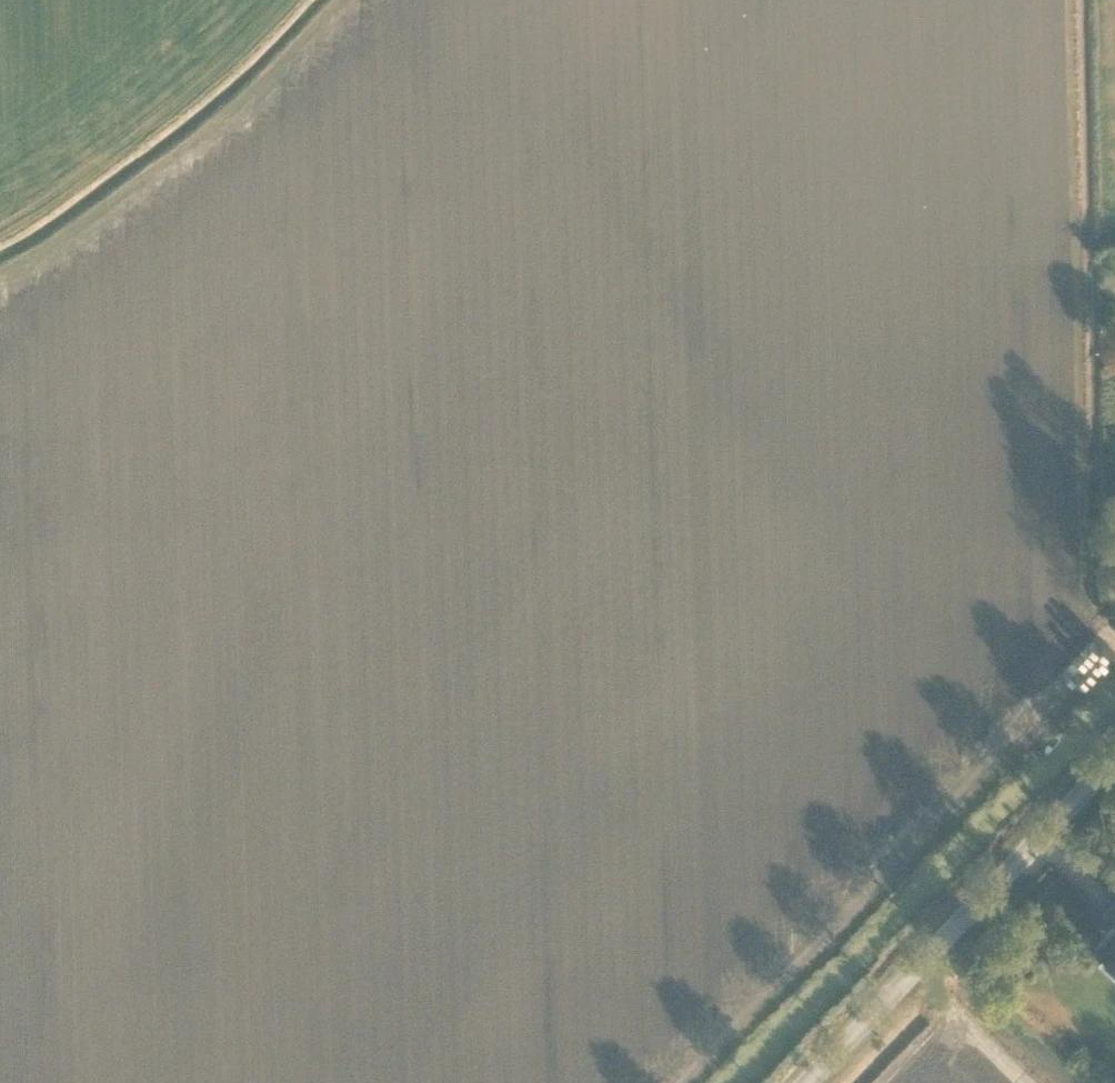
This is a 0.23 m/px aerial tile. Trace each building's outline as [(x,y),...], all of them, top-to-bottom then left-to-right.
[(1104,910),(1114,920),(1093,944),(1114,963),(1114,898),(1104,910)]
